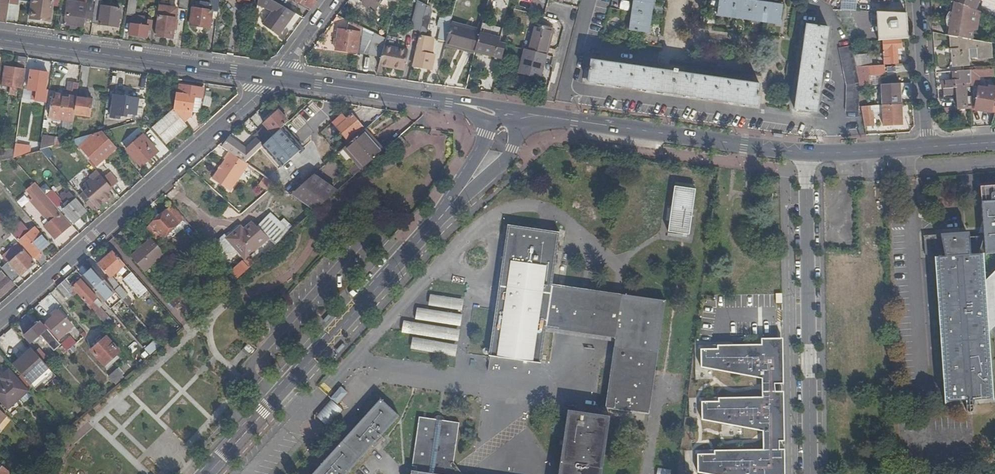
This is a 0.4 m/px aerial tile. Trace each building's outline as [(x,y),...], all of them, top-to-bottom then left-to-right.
[(2,3),(0,3),(0,6),(0,23),(6,24),(10,0),(3,0),(2,3)] [(53,0),(48,0),(48,2),(47,2),(45,12),(43,11),(44,4),(36,3),(35,10),(32,10),(30,20),(50,23),(53,0)] [(92,24),(118,27),(120,9),(102,6),(103,0),(96,0),(92,24)] [(219,0),(211,0),(210,10),(206,10),(207,4),(200,3),(199,9),(193,8),(190,25),(210,28),(212,11),(217,12),(219,0)] [(271,0),(258,0),(258,6),(272,12),(263,24),(279,36),(295,14),(271,0)] [(310,9),(317,0),(297,0),(296,1),(310,9)] [(376,10),(383,0),(362,0),(376,10)] [(630,30),(648,33),(653,0),(634,0),(630,30)] [(718,15),(781,24),(783,5),(747,0),(720,0),(718,15)] [(950,1),(953,2),(972,9),(975,0),(950,0),(950,1)] [(66,18),(62,18),(62,24),(83,27),(87,4),(68,1),(66,18)] [(128,1),(126,15),(132,15),(134,16),(136,2),(128,1)] [(949,26),(947,35),(951,36),(973,40),(974,30),(977,30),(980,12),(972,9),(953,2),(951,12),(949,11),(948,13),(946,22),(946,26),(949,26)] [(177,8),(158,5),(156,16),(159,17),(156,36),(173,39),(176,19),(177,8)] [(432,12),(426,11),(415,51),(417,51),(414,66),(432,69),(435,55),(428,53),(431,38),(426,37),(432,12)] [(861,23),(861,12),(838,11),(844,22),(861,23)] [(148,18),(134,16),(132,15),(129,35),(147,37),(148,27),(151,28),(152,21),(148,20),(148,18)] [(528,50),(546,54),(553,28),(535,22),(528,50)] [(463,49),(475,52),(481,32),(451,24),(450,29),(446,42),(446,43),(463,48),(463,49)] [(829,27),(808,24),(795,109),(816,112),(829,27)] [(439,40),(446,42),(450,29),(442,27),(439,40)] [(360,33),(339,30),(337,51),(358,54),(360,33)] [(502,58),(505,45),(499,43),(501,36),(499,35),(494,34),(493,37),(482,34),(477,52),(502,58)] [(973,40),(951,36),(952,50),(954,49),(955,64),(967,63),(967,56),(977,55),(977,57),(990,56),(989,42),(973,40)] [(900,39),(883,40),(884,66),(897,65),(896,48),(901,48),(900,39)] [(855,61),(851,44),(839,47),(849,85),(858,83),(855,61)] [(528,50),(525,49),(519,73),(540,78),(546,54),(528,50)] [(386,54),(383,53),(381,65),(387,67),(405,70),(407,58),(389,55),(386,54)] [(855,58),(856,67),(859,67),(873,66),(872,55),(854,56),(855,58)] [(588,81),(757,106),(760,85),(677,72),(678,70),(674,69),(673,72),(657,70),(591,60),(588,81)] [(884,66),(873,66),(859,67),(861,86),(868,85),(867,76),(884,75),(884,66)] [(23,89),(25,71),(5,68),(3,86),(23,89)] [(993,69),(970,70),(970,83),(970,84),(979,84),(979,76),(993,75),(993,69)] [(962,71),(951,71),(951,79),(942,80),(942,87),(943,87),(944,93),(955,92),(956,107),(971,106),(970,91),(965,92),(964,83),(970,83),(970,70),(962,71)] [(47,103),(49,92),(46,91),(48,74),(32,72),(29,90),(37,92),(36,101),(47,103)] [(882,105),(900,104),(898,84),(881,85),(882,105)] [(858,86),(849,85),(846,117),(859,117),(860,101),(860,98),(858,86)] [(178,95),(174,111),(181,119),(185,123),(192,117),(192,110),(194,98),(201,99),(202,99),(204,89),(181,86),(179,96),(178,95)] [(991,111),(992,101),(994,91),(994,90),(988,89),(978,88),(975,108),(991,111)] [(75,115),(77,99),(57,96),(56,102),(53,102),(51,118),(74,122),(75,115)] [(138,115),(137,123),(142,121),(145,101),(115,96),(111,118),(120,119),(121,116),(128,117),(128,114),(138,115)] [(199,112),(201,99),(194,98),(192,110),(199,112)] [(93,101),(77,99),(75,115),(91,117),(93,101)] [(901,124),(900,104),(882,105),(883,125),(901,124)] [(265,128),(260,131),(270,142),(283,131),(292,124),(278,108),(264,120),(267,123),(263,126),(265,128)] [(181,119),(174,111),(173,110),(152,128),(167,145),(188,127),(185,123),(181,119)] [(363,129),(353,116),(345,123),(343,121),(340,123),(342,125),(338,129),(348,141),(363,129)] [(240,159),(240,160),(245,164),(254,156),(264,148),(270,142),(260,131),(254,137),(257,140),(246,150),(230,139),(224,148),(240,159)] [(283,131),(270,142),(264,148),(282,168),(301,152),(283,131)] [(383,152),(365,132),(346,148),(364,169),(383,152)] [(117,149),(103,133),(71,142),(80,151),(82,149),(91,160),(102,150),(107,157),(117,149)] [(151,150),(154,148),(143,136),(127,150),(142,168),(156,155),(151,150)] [(28,142),(18,141),(17,153),(24,154),(25,149),(27,149),(28,142)] [(14,158),(15,152),(6,150),(4,157),(0,158),(0,162),(14,158)] [(97,166),(107,157),(102,150),(91,160),(97,166)] [(240,160),(230,153),(225,160),(227,161),(213,180),(232,192),(249,166),(245,164),(240,160)] [(254,156),(245,164),(249,166),(257,171),(263,166),(254,156)] [(262,175),(269,180),(274,176),(269,170),(262,175)] [(324,204),(337,193),(313,177),(301,188),(292,196),(315,212),(324,204)] [(101,183),(87,196),(98,209),(108,200),(110,202),(114,199),(101,183)] [(65,223),(68,220),(60,211),(47,196),(37,185),(31,191),(37,198),(34,201),(36,203),(38,202),(49,215),(47,217),(51,222),(44,227),(55,240),(69,227),(65,223)] [(47,196),(60,211),(62,210),(74,224),(87,212),(71,194),(68,196),(66,193),(61,197),(64,201),(63,203),(53,191),(47,196)] [(982,202),(984,235),(944,238),(944,235),(924,237),(926,255),(945,254),(945,257),(937,257),(946,402),(990,399),(986,332),(983,281),(981,254),(994,253),(994,201),(982,202)] [(171,207),(150,225),(162,238),(182,220),(171,207)] [(26,213),(35,223),(40,218),(32,208),(26,213)] [(277,246),(288,236),(272,217),(257,229),(269,239),(277,246)] [(150,225),(144,231),(152,239),(156,243),(162,238),(150,225)] [(236,248),(255,227),(253,225),(241,235),(238,231),(229,239),(236,248)] [(666,299),(628,294),(586,288),(553,283),(560,232),(508,225),(490,355),(542,362),(547,328),(563,330),(616,337),(607,408),(644,413),(651,414),(666,299)] [(269,239),(257,229),(255,227),(236,248),(246,259),(269,239)] [(25,250),(35,261),(41,256),(40,253),(49,245),(35,229),(29,234),(24,229),(15,238),(17,241),(18,241),(25,250)] [(152,239),(131,257),(145,273),(166,255),(156,243),(152,239)] [(3,270),(12,281),(33,263),(24,252),(25,250),(18,241),(17,241),(13,244),(22,253),(3,270)] [(111,278),(112,278),(126,266),(114,252),(99,264),(111,278)] [(237,280),(257,263),(255,260),(253,262),(249,258),(244,263),(232,273),(237,280)] [(994,323),(994,269),(983,281),(986,332),(994,323)] [(110,290),(93,270),(86,276),(102,296),(110,290)] [(0,274),(0,298),(14,286),(2,272),(0,274)] [(139,298),(147,291),(134,275),(125,282),(139,298)] [(106,282),(127,306),(132,301),(112,278),(111,278),(106,282)] [(74,291),(65,281),(58,287),(67,298),(74,291)] [(87,306),(102,323),(108,318),(100,309),(99,310),(93,304),(98,299),(81,281),(73,288),(88,305),(87,306)] [(181,302),(195,289),(190,283),(176,296),(181,302)] [(461,304),(463,294),(430,289),(429,300),(461,304)] [(459,320),(461,308),(416,302),(415,314),(459,320)] [(53,317),(46,324),(49,328),(56,335),(62,330),(65,333),(69,328),(67,325),(70,323),(60,312),(58,313),(56,311),(52,315),(53,317)] [(457,334),(459,324),(402,316),(401,327),(457,334)] [(61,345),(48,329),(47,330),(40,323),(38,324),(37,322),(29,329),(31,332),(25,336),(31,344),(42,334),(56,350),(62,345),(61,345)] [(455,350),(456,339),(412,332),(410,344),(455,350)] [(107,338),(91,352),(105,367),(120,353),(107,338)] [(65,350),(67,352),(68,351),(72,348),(66,340),(61,345),(62,345),(65,350)] [(702,349),(701,367),(762,378),(762,397),(718,397),(718,401),(702,401),(699,420),(763,431),(763,450),(714,450),(715,453),(697,455),(698,472),(706,473),(774,473),(774,472),(776,465),(777,459),(784,459),(784,431),(777,431),(775,425),(774,420),(774,415),(774,411),(775,407),(776,402),(776,397),(775,391),(774,383),(774,380),(774,376),(775,371),(775,364),(775,356),(773,349),(772,344),(714,345),(714,349),(702,349)] [(72,348),(68,351),(72,355),(76,351),(73,347),(72,348)] [(35,353),(43,362),(49,357),(41,348),(35,353)] [(34,390),(53,374),(46,366),(43,362),(35,353),(33,350),(13,366),(23,377),(34,390)] [(120,383),(127,377),(119,368),(112,374),(120,383)] [(16,383),(18,381),(9,370),(3,376),(7,381),(11,377),(16,383)] [(18,381),(16,383),(11,377),(7,381),(3,376),(0,378),(3,381),(0,384),(0,400),(8,409),(28,392),(18,381)] [(349,395),(342,388),(331,399),(338,406),(349,395)] [(382,436),(400,417),(381,399),(369,412),(313,473),(348,473),(382,436)] [(612,415),(568,410),(560,473),(604,473),(612,415)] [(10,421),(0,411),(0,432),(10,421)] [(453,464),(459,425),(442,422),(439,418),(434,417),(431,421),(417,419),(410,473),(460,473),(453,464)] [(882,444),(890,445),(890,435),(882,435),(882,444)]
